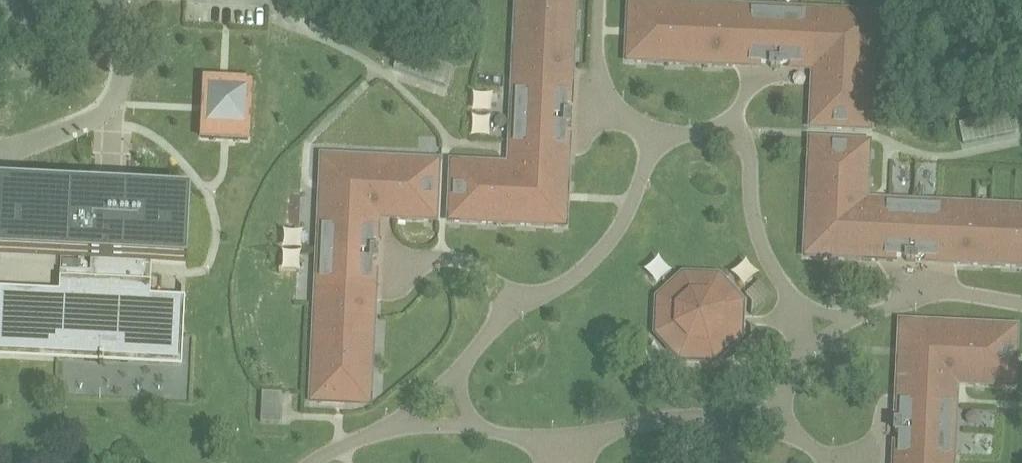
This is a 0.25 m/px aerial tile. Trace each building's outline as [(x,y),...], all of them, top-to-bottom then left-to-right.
[(570,152),(564,152),(565,134),(565,124),(570,125),(571,115),(566,115),(566,105),(567,78),(568,78),(569,78),(570,78),(570,77),(571,77),(571,76),(572,76),(572,75),(576,0),(516,0),(512,93),(510,93),(510,94),(511,95),(517,95),(516,112),(511,112),(511,114),(516,114),(516,120),(510,120),(510,122),(515,122),(513,169),(496,168),(496,167),(496,166),(496,165),(495,165),(495,164),(494,164),(494,163),(493,163),(492,163),(451,161),(448,221),(566,226),(566,208),(567,202),(568,202),(568,200),(567,200),(567,193),(568,193),(568,192),(567,192),(569,154),(570,154),(570,152)] [(817,82),(816,82),(815,82),(814,82),(813,83),(813,84),(812,84),(812,85),(811,99),(811,114),(810,127),(870,130),(875,13),(850,11),(850,10),(849,10),(849,11),(843,11),(842,11),(842,10),(840,10),(840,11),(803,9),(803,8),(801,8),(801,14),(783,13),(783,8),(781,8),(781,13),(775,13),(775,8),(773,8),(773,13),(755,12),(756,6),(754,6),(754,7),(705,5),(638,2),(638,10),(629,10),(627,52),(634,53),(636,53),(635,61),(687,64),(725,66),(730,66),(731,66),(732,65),(733,65),(733,64),(733,63),(734,63),(734,62),(734,61),(771,63),(771,68),(780,68),(781,63),(818,65),(817,82)] [(400,49),(394,68),(446,87),(453,68),(400,49)] [(224,81),(204,80),(203,108),(201,139),(226,140),(248,141),(251,82),(224,81)] [(959,124),(963,144),(1018,132),(1013,112),(959,124)] [(916,262),(916,257),(952,258),(952,259),(952,260),(952,261),(953,261),(953,262),(954,262),(954,263),(955,263),(956,263),(957,263),(1021,266),(1021,207),(993,205),(972,204),(938,203),(938,201),(936,201),(936,203),(936,208),(918,207),(918,202),(917,202),(916,207),(910,206),(910,201),(909,201),(908,206),(867,204),(862,204),(862,187),(863,187),(864,187),(865,187),(866,187),(866,186),(867,186),(867,185),(867,184),(869,142),(810,139),(804,257),(829,258),(829,259),(831,259),(831,258),(837,258),(837,259),(839,260),(839,258),(877,260),(877,261),(879,261),(879,260),(879,255),(906,256),(906,261),(916,262)] [(372,297),(371,297),(370,297),(371,260),(377,260),(377,250),(372,250),(374,213),(391,213),(391,214),(391,215),(391,216),(391,217),(392,218),(393,218),(393,219),(394,219),(436,221),(439,161),(321,155),(320,180),(319,180),(319,182),(320,182),(320,186),(320,189),(319,189),(318,190),(320,190),(318,228),(317,228),(317,230),(318,230),(322,230),(322,248),(317,248),(317,249),(322,250),(321,254),(317,254),(317,256),(321,256),(320,275),(316,275),(315,275),(315,277),(316,277),(311,393),(321,393),(321,402),(345,403),(346,394),(370,395),(375,301),(375,300),(374,299),(374,298),(373,298),(373,297),(372,297)] [(4,190),(1,252),(91,256),(91,272),(60,271),(59,293),(0,290),(0,352),(100,357),(100,365),(103,365),(104,357),(179,361),(182,299),(151,297),(153,259),(183,261),(186,199),(4,190)] [(655,334),(679,360),(715,362),(741,338),(742,324),(737,323),(737,315),(742,316),(743,302),(719,275),(683,274),(656,298),(655,334)] [(970,383),(970,384),(971,384),(972,384),(1014,386),(1017,326),(900,321),(899,346),(897,346),(897,348),(899,348),(898,354),(897,354),(897,356),(898,356),(896,394),(895,394),(895,396),(896,396),(901,396),(900,423),(895,423),(895,433),(900,433),(898,462),(953,462),(954,455),(955,455),(955,453),(954,453),(949,453),(950,435),(955,435),(955,434),(950,433),(951,427),(955,427),(955,426),(951,425),(953,379),(969,380),(969,381),(969,382),(969,383),(970,383)] [(282,393),(262,392),(260,423),(281,424),(282,393)]
